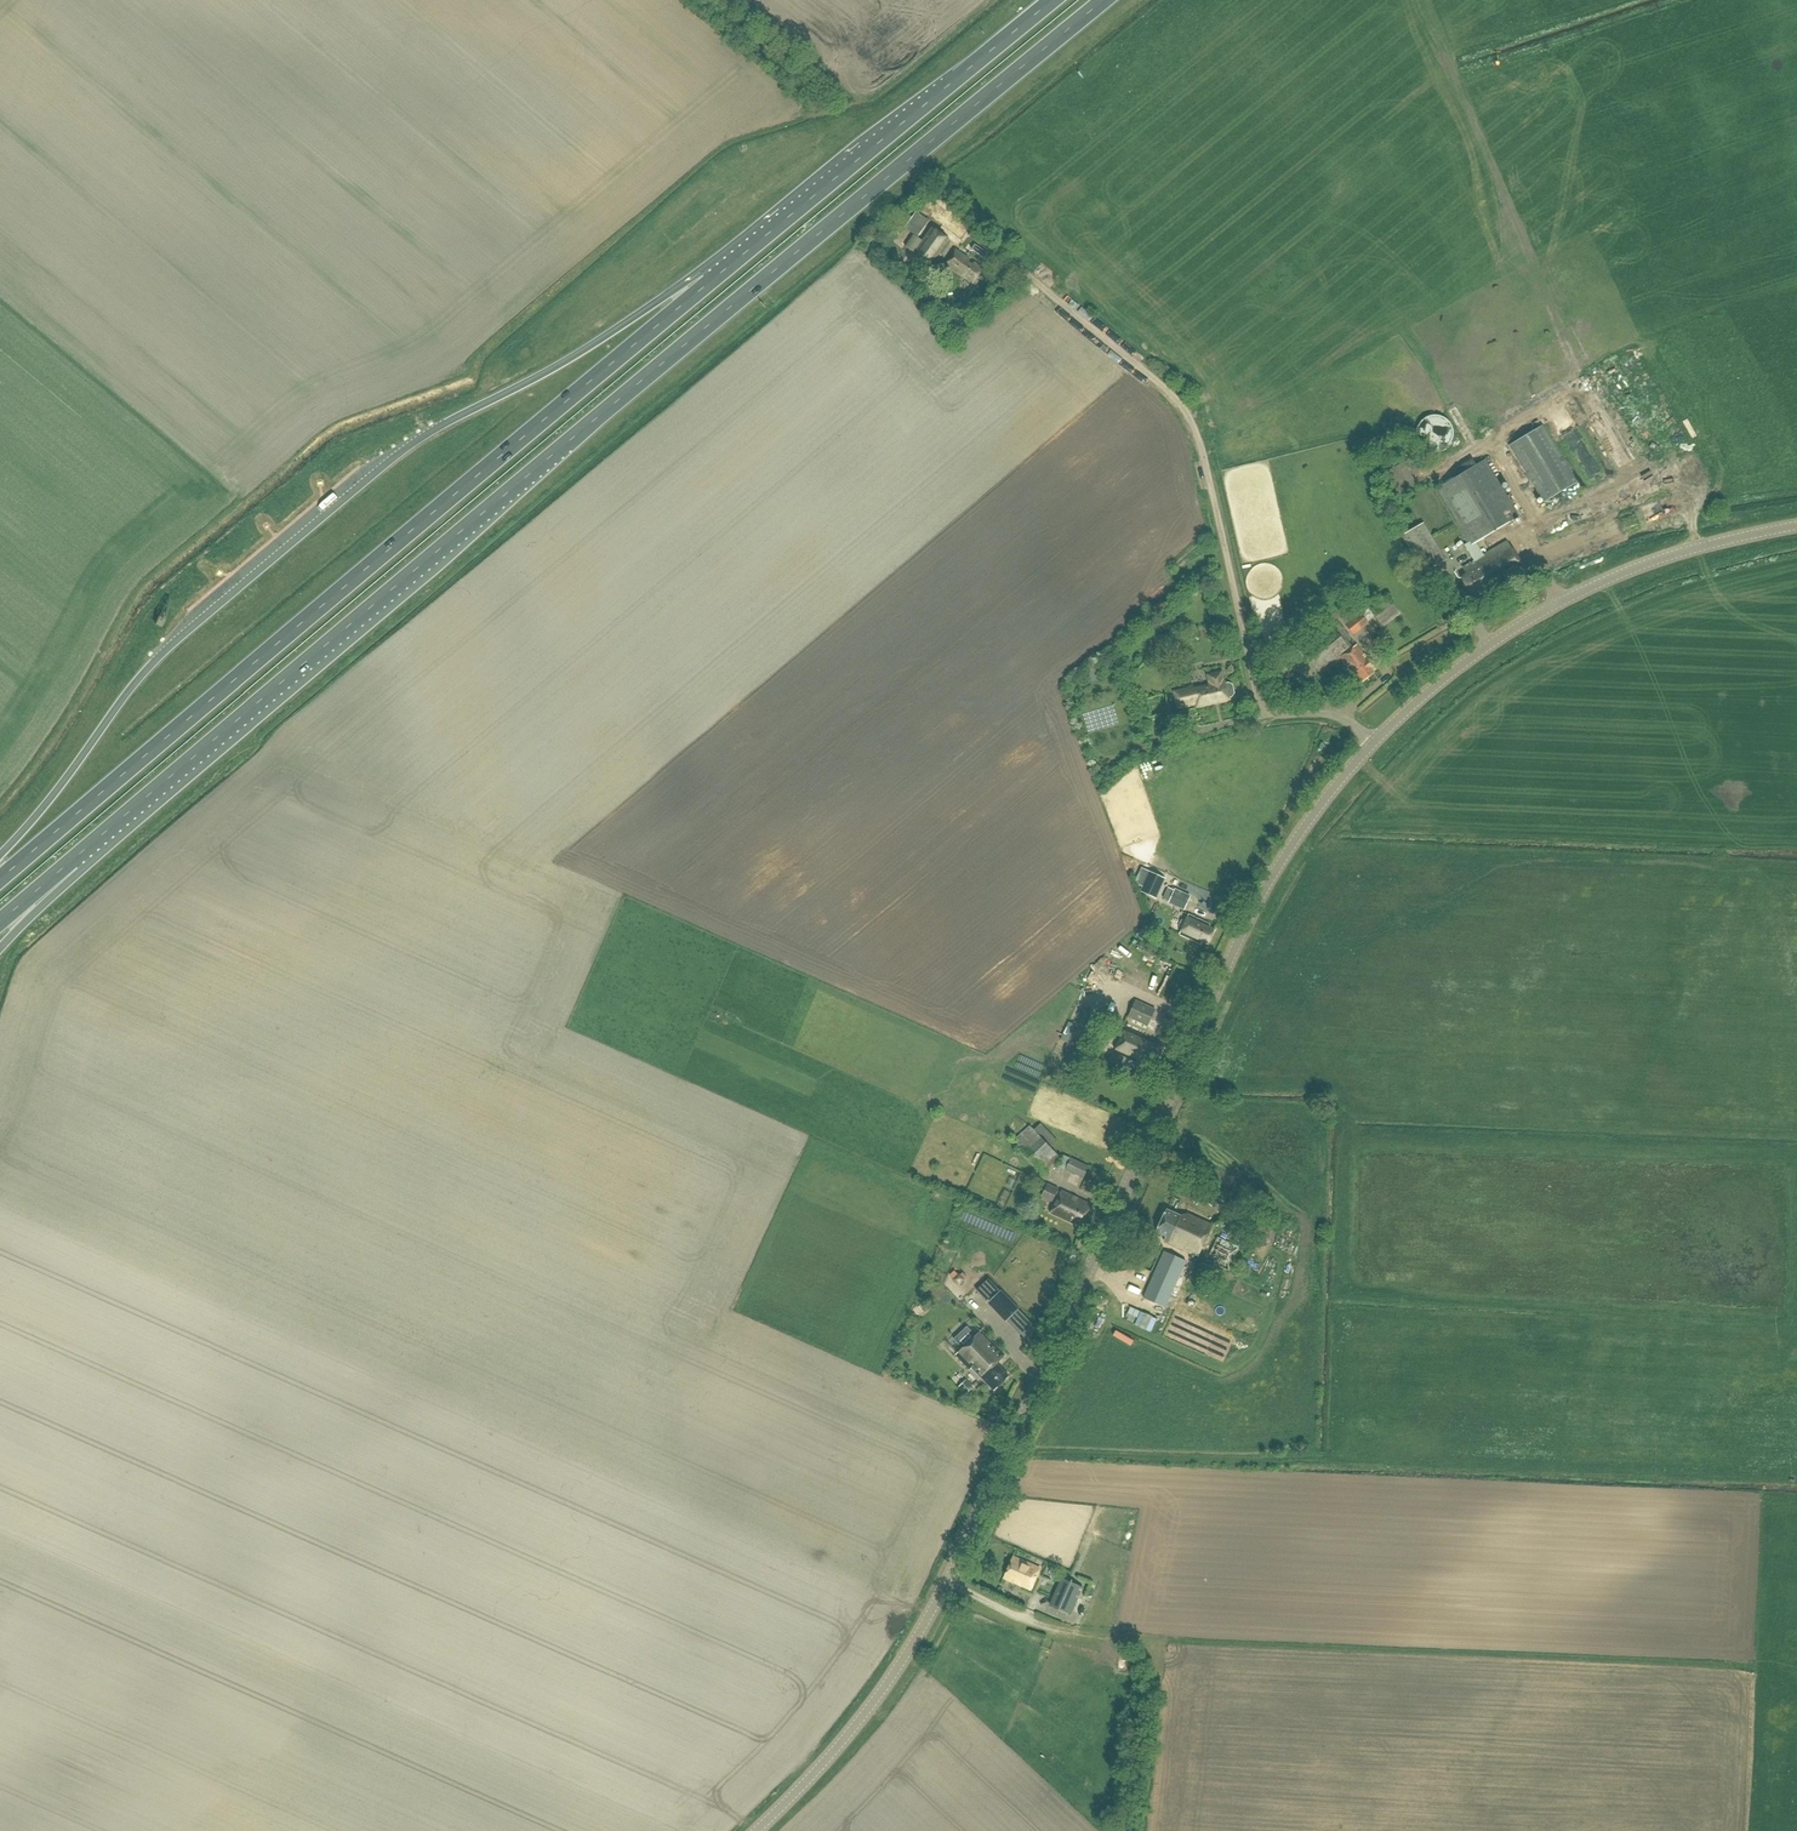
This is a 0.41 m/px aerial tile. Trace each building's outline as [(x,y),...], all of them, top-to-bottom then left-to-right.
[(950,241),(934,229),(914,255),(931,267),(950,241)] [(968,258),(955,249),(944,264),(964,277),(973,282),(972,283),(973,284),(983,269),(974,262),(972,265),(966,261),(968,258)] [(1576,484),(1542,427),(1509,447),(1543,503),(1576,484)] [(1608,448),(1620,473),(1635,465),(1623,441),(1608,448)] [(1519,517),(1485,460),(1437,489),(1469,542),(1464,545),(1474,561),(1467,565),(1471,572),(1461,578),(1472,595),(1483,589),(1491,591),(1524,571),(1506,541),(1483,555),(1476,543),(1519,517)] [(1417,487),(1404,463),(1387,472),(1400,496),(1417,487)] [(1645,525),(1682,509),(1677,498),(1640,514),(1645,525)] [(1445,561),(1423,524),(1401,537),(1423,574),(1445,561)] [(1400,614),(1387,597),(1370,610),(1383,628),(1400,614)] [(1368,623),(1355,608),(1341,620),(1353,635),(1368,623)] [(1350,637),(1338,622),(1302,652),(1319,674),(1340,658),(1359,683),(1371,673),(1369,671),(1376,665),(1369,657),(1367,659),(1357,645),(1353,648),(1347,640),(1350,637)] [(1385,645),(1379,638),(1373,643),(1378,650),(1385,645)] [(1094,683),(1103,677),(1098,669),(1088,675),(1094,683)] [(1228,682),(1224,683),(1223,683),(1221,673),(1207,676),(1209,686),(1193,690),(1193,688),(1173,693),(1177,708),(1196,704),(1197,708),(1229,700),(1228,698),(1231,697),(1234,693),(1232,684),(1228,682)] [(1166,878),(1142,868),(1135,883),(1143,887),(1141,892),(1156,899),(1166,878)] [(1191,896),(1170,887),(1165,898),(1170,900),(1169,903),(1185,910),(1191,896)] [(1211,925),(1189,915),(1180,934),(1202,944),(1203,941),(1208,944),(1215,929),(1210,927),(1211,925)] [(1167,981),(1164,985),(1177,997),(1181,993),(1167,981)] [(1076,1002),(1083,1008),(1088,1001),(1080,996),(1076,1002)] [(1155,1009),(1135,1001),(1128,1019),(1147,1027),(1155,1009)] [(1101,1019),(1079,1008),(1074,1018),(1079,1020),(1065,1049),(1083,1058),(1101,1019)] [(1143,1036),(1125,1029),(1115,1052),(1150,1067),(1151,1065),(1155,1067),(1164,1045),(1150,1039),(1149,1042),(1142,1039),(1143,1036)] [(1058,1142),(1041,1124),(1034,1130),(1030,1126),(1014,1141),(1046,1175),(1062,1160),(1051,1149),(1058,1142)] [(1089,1166),(1064,1156),(1059,1168),(1084,1178),(1089,1166)] [(1058,1189),(1048,1184),(1042,1197),(1052,1202),(1058,1189)] [(1092,1205),(1061,1190),(1051,1212),(1081,1227),(1092,1205)] [(1214,1198),(1210,1204),(1219,1212),(1224,1205),(1214,1198)] [(1256,1212),(1230,1201),(1225,1211),(1251,1222),(1256,1212)] [(1181,1217),(1167,1211),(1157,1232),(1166,1237),(1164,1241),(1198,1257),(1212,1226),(1187,1214),(1181,1217)] [(1239,1247),(1217,1237),(1206,1262),(1228,1272),(1239,1247)] [(1186,1261),(1164,1251),(1143,1298),(1166,1307),(1186,1261)] [(1254,1270),(1262,1274),(1268,1260),(1260,1256),(1254,1270)] [(1002,1291),(988,1304),(1006,1323),(1020,1310),(1002,1291)] [(1005,1355),(982,1330),(957,1353),(981,1379),(982,1378),(994,1390),(1009,1376),(997,1363),(1005,1355)] [(974,1387),(967,1380),(959,1387),(966,1394),(974,1387)] [(1040,1568),(1013,1557),(1004,1578),(1031,1589),(1040,1568)] [(1083,1587),(1063,1578),(1051,1606),(1071,1615),(1083,1587)]
